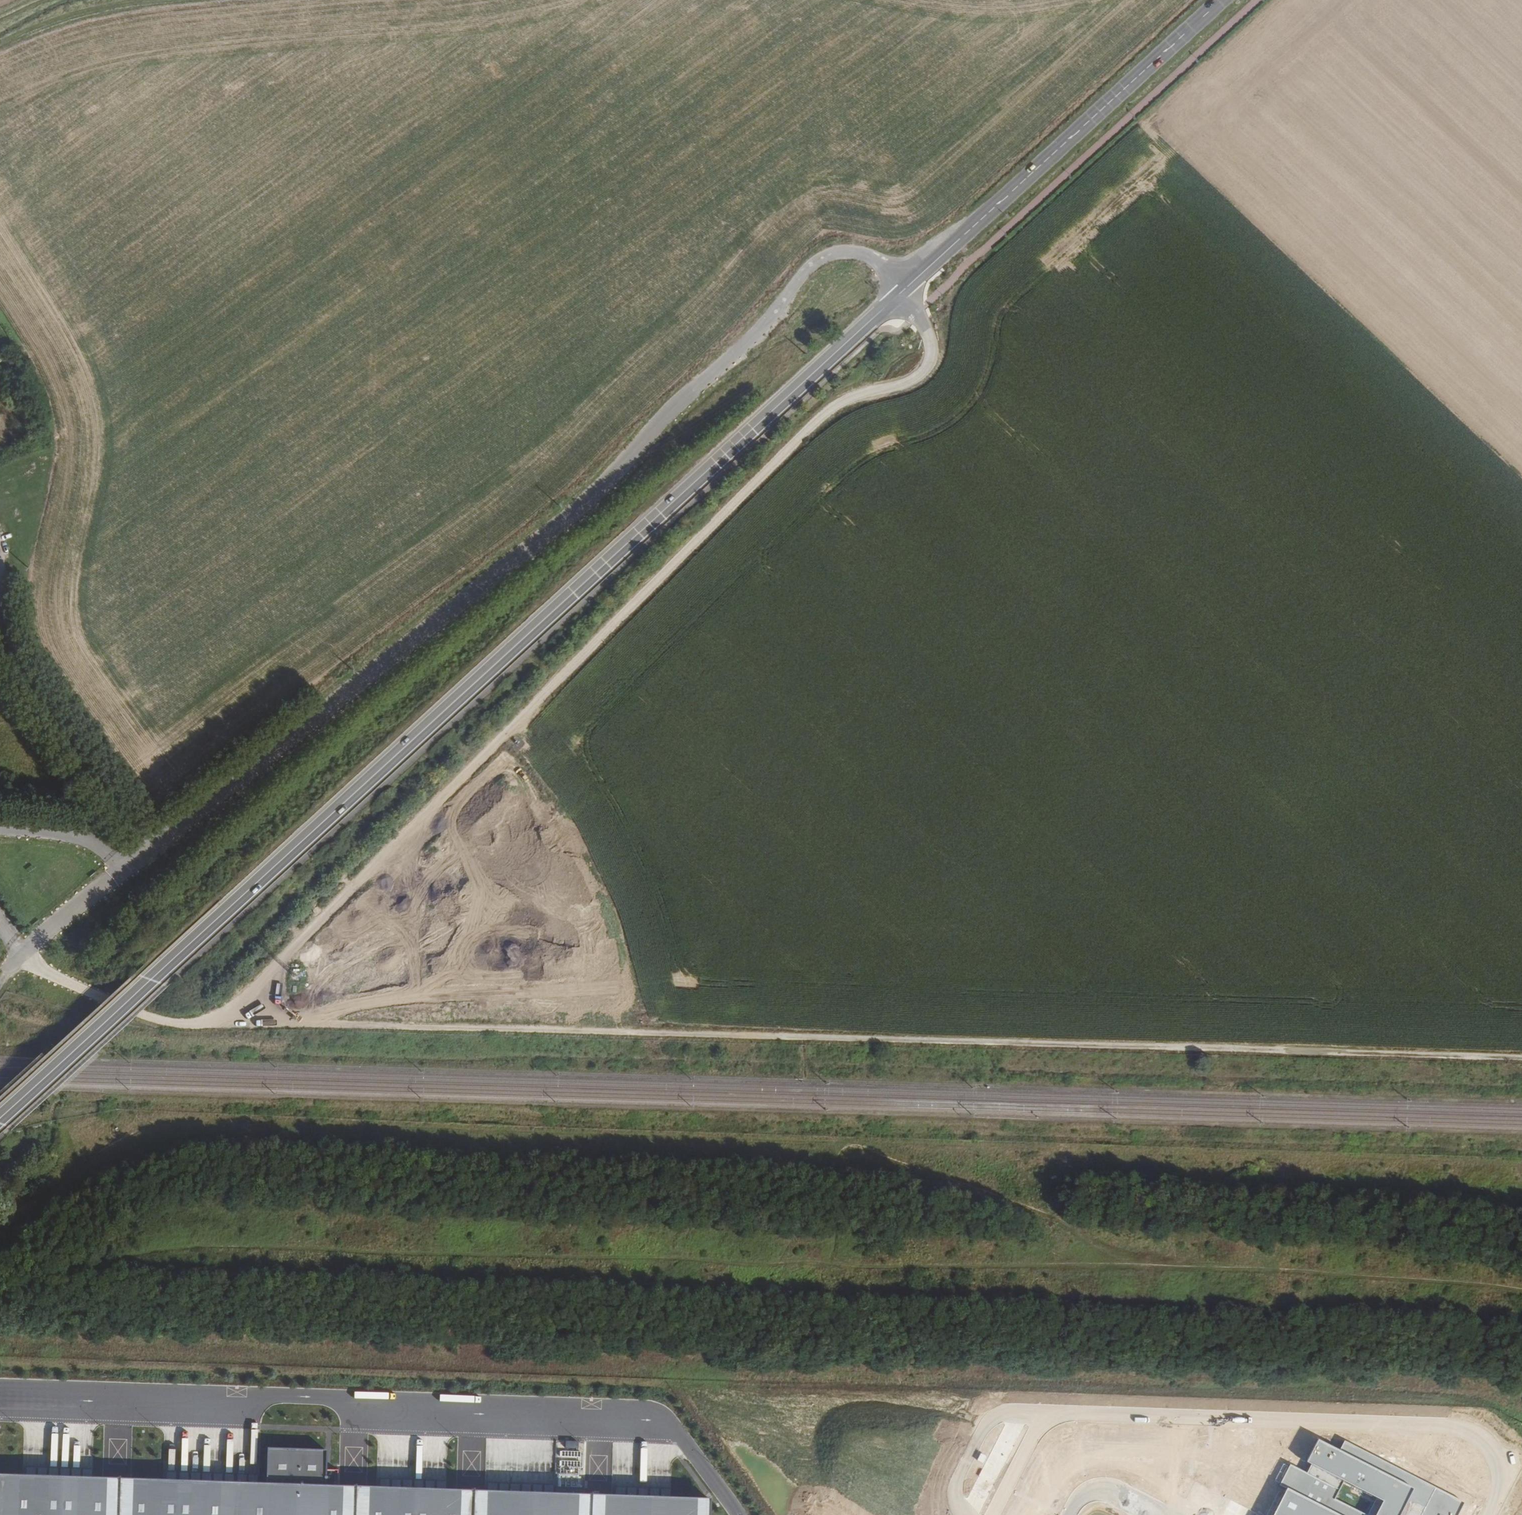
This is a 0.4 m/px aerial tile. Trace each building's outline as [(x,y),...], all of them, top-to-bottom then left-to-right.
[(718,1493),(601,1490),(484,1486),(361,1482),(126,1472),(0,1467),(0,1514),(717,1514),(718,1493)] [(1288,1488),(1274,1514),(1341,1514),(1288,1488)]
